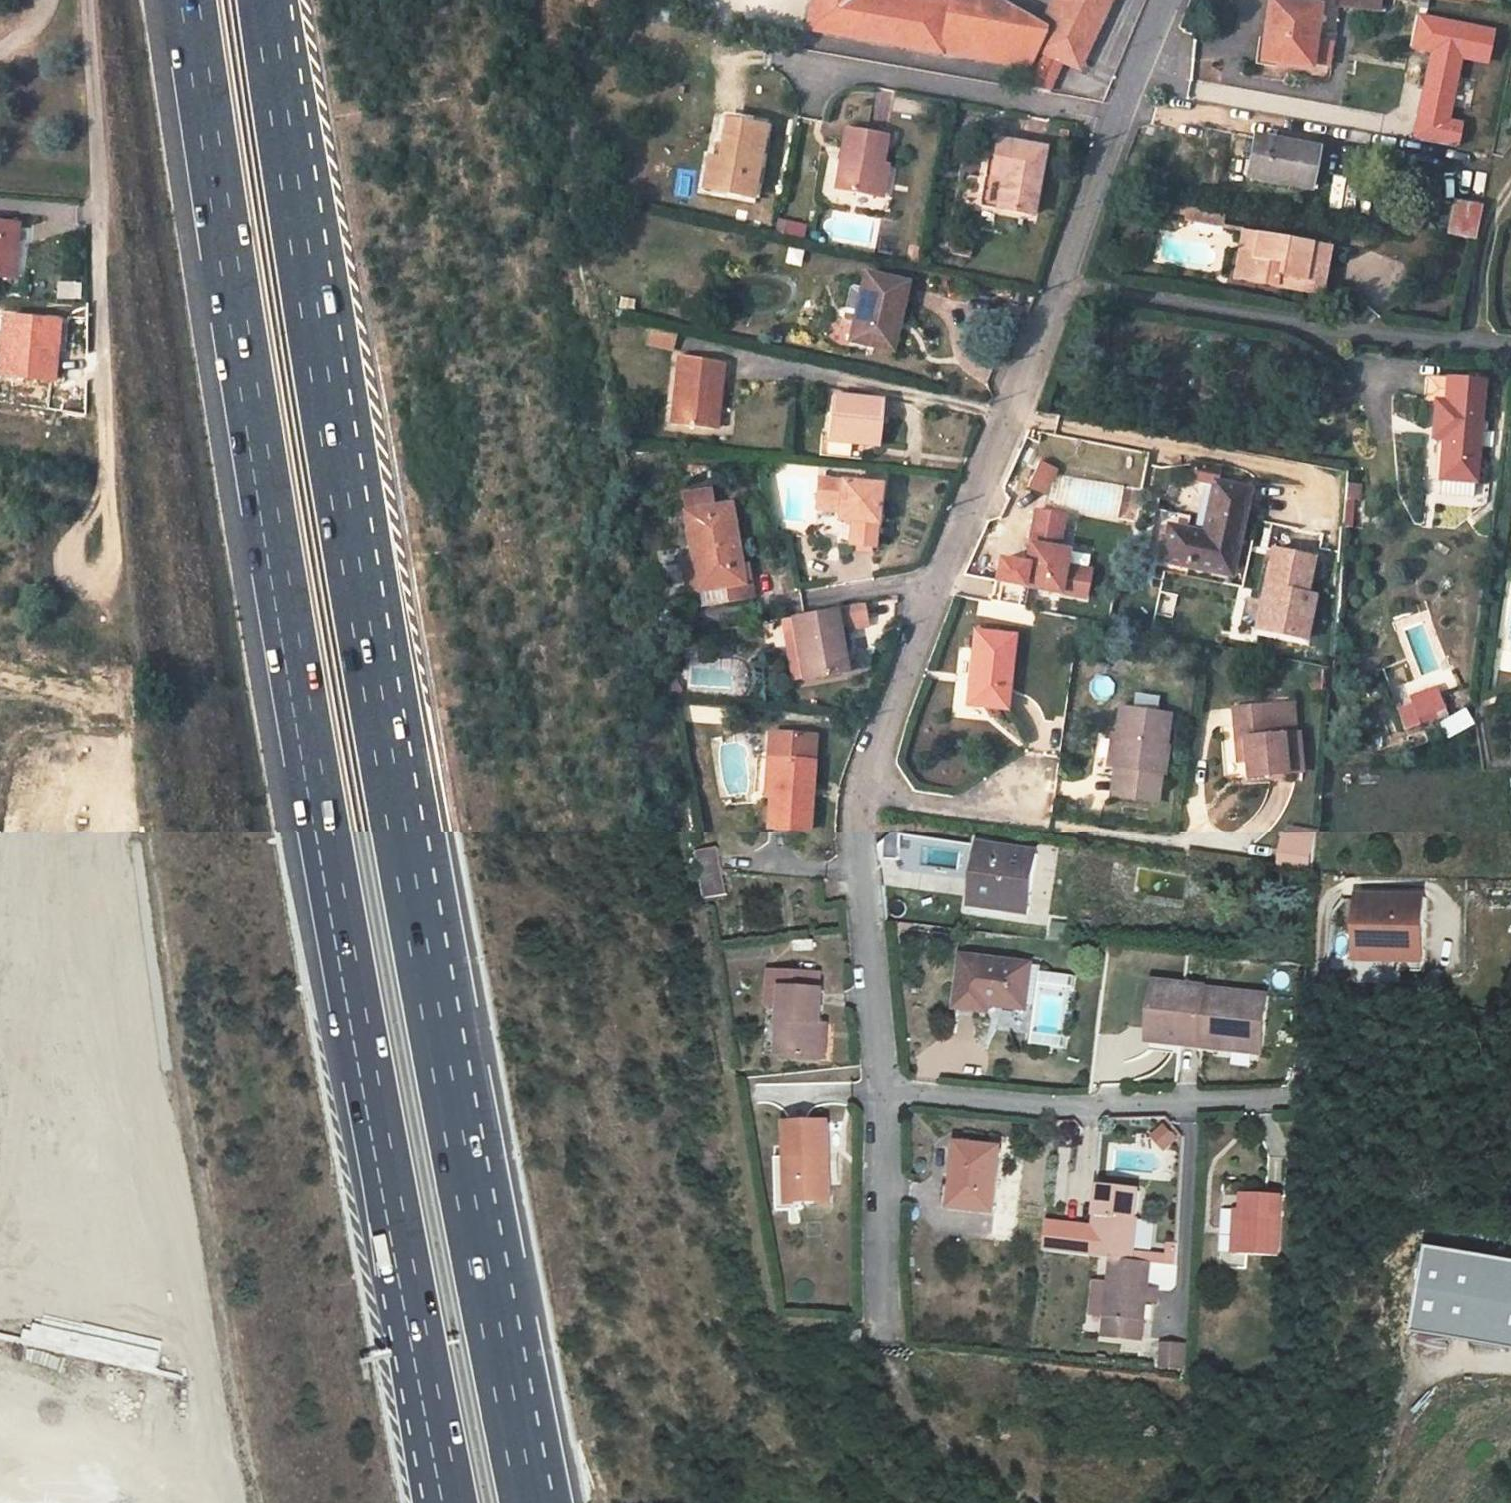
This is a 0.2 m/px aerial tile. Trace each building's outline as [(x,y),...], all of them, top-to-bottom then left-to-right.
[(808,29),(941,52),(1027,69),(1018,87),(1047,92),(1062,60),(1079,68),(1110,0),(1058,0),(1045,28),(997,0),(979,0),(977,11),(949,6),(916,0),(813,0),(808,29)] [(949,6),(977,11),(979,0),(916,0),(949,6)] [(1315,6),(1281,1),(1275,0),(1271,0),(1262,59),(1310,66),(1311,63),(1314,41),(1319,7),(1315,6)] [(1380,0),(1339,0),(1339,5),(1340,5),(1378,10),(1380,0)] [(1450,54),(1486,62),(1492,31),(1417,16),(1411,46),(1433,51),(1415,138),(1446,145),(1453,110),(1439,107),(1450,54)] [(1314,41),(1311,63),(1328,65),(1332,44),(1314,41)] [(717,159),(712,189),(752,196),(763,126),(724,119),(717,159)] [(877,197),(883,164),(888,136),(847,128),(836,189),(877,197)] [(1255,137),(1247,175),(1309,188),(1317,149),(1255,137)] [(997,140),(990,175),(1003,178),(997,208),(1032,215),(1045,149),(997,140)] [(702,187),(712,189),(717,159),(708,157),(702,187)] [(890,165),(883,164),(877,197),(883,198),(890,165)] [(980,205),(997,208),(1003,178),(990,175),(986,174),(980,205)] [(1454,203),(1453,206),(1448,229),(1447,235),(1475,240),(1482,208),(1454,203)] [(1442,228),(1448,229),(1453,206),(1447,204),(1442,228)] [(1224,216),(1190,209),(1188,220),(1222,227),(1224,216)] [(778,217),(775,231),(804,237),(807,223),(778,217)] [(883,220),(882,237),(897,237),(897,220),(883,220)] [(12,277),(17,225),(0,223),(0,276),(12,277)] [(1233,279),(1276,287),(1278,278),(1323,286),(1331,247),(1242,230),(1233,279)] [(952,243),(950,253),(969,256),(970,247),(952,243)] [(784,263),(800,266),(804,249),(788,246),(784,263)] [(865,273),(861,290),(854,322),(850,341),(891,350),(907,282),(865,273)] [(1278,278),(1276,287),(1321,296),(1323,286),(1278,278)] [(57,281),(56,298),(80,300),(81,282),(57,281)] [(854,322),(861,290),(849,286),(842,320),(854,322)] [(2,374),(16,376),(22,318),(8,316),(2,374)] [(22,318),(16,376),(53,380),(60,322),(22,318)] [(673,350),(677,336),(652,331),(649,345),(673,350)] [(672,424),(716,429),(724,363),(680,357),(672,424)] [(1443,437),(1440,479),(1474,481),(1481,378),(1443,375),(1441,403),(1435,403),(1433,437),(1443,437)] [(832,395),(827,439),(880,445),(884,400),(832,395)] [(1028,486),(1044,493),(1055,469),(1039,462),(1028,486)] [(874,546),(881,486),(819,478),(813,532),(820,540),(874,546)] [(1474,481),(1440,479),(1438,495),(1473,497),(1474,481)] [(1249,490),(1214,482),(1203,534),(1168,526),(1161,561),(1231,577),(1249,490)] [(681,497),(691,547),(698,546),(707,589),(726,586),(729,602),(753,597),(751,581),(744,582),(730,504),(713,507),(710,490),(696,492),(696,495),(681,497)] [(1064,515),(1035,510),(1021,586),(1085,598),(1090,570),(1064,566),(1067,551),(1057,549),(1064,515)] [(699,590),(707,589),(698,546),(691,547),(699,590)] [(1270,547),(1254,626),(1304,636),(1312,593),(1304,592),(1311,555),(1270,547)] [(705,605),(727,602),(725,588),(702,592),(705,605)] [(792,616),(795,637),(802,635),(810,677),(847,670),(839,627),(867,622),(864,604),(792,616)] [(967,705),(1007,708),(1014,636),(974,632),(967,705)] [(802,678),(810,677),(802,635),(795,637),(802,678)] [(1411,704),(1417,719),(1444,709),(1438,693),(1411,704)] [(1267,705),(1232,708),(1237,759),(1244,758),(1247,777),(1286,772),(1283,734),(1270,735),(1267,705)] [(1118,734),(1113,765),(1118,765),(1127,766),(1161,771),(1168,715),(1121,708),(1118,734)] [(815,735),(770,732),(768,758),(775,759),(771,796),(768,827),(808,830),(815,735)] [(1107,764),(1113,765),(1118,734),(1111,733),(1107,764)] [(765,795),(771,796),(775,759),(768,758),(765,795)] [(1127,766),(1118,765),(1117,779),(1125,780),(1127,766)] [(1157,802),(1161,771),(1127,766),(1125,780),(1117,779),(1114,796),(1157,802)] [(1286,837),(1284,853),(1315,857),(1317,841),(1286,837)] [(975,907),(1031,915),(1040,856),(984,848),(975,907)] [(1315,857),(1284,853),(1282,869),(1313,873),(1315,857)] [(701,859),(703,871),(708,899),(729,895),(721,856),(701,859)] [(1360,897),(1359,961),(1402,962),(1427,963),(1428,899),(1360,897)] [(958,1009),(980,1012),(981,1005),(991,1006),(995,1006),(999,962),(964,958),(958,1009)] [(1021,985),(1024,965),(999,962),(995,1006),(1028,1010),(1031,986),(1021,985)] [(1402,962),(1402,972),(1427,973),(1427,963),(1402,962)] [(1033,966),(1024,965),(1021,985),(1031,986),(1033,966)] [(821,1060),(823,1028),(825,992),(820,992),(820,976),(772,973),(770,1004),(784,1005),(781,1057),(821,1060)] [(1150,1042),(1181,1046),(1188,987),(1158,983),(1150,1042)] [(1188,987),(1181,1046),(1201,1048),(1201,1044),(1265,1051),(1270,998),(1207,991),(1207,990),(1188,987)] [(990,1014),(991,1006),(981,1005),(980,1012),(990,1014)] [(829,1029),(823,1028),(821,1060),(828,1060),(829,1029)] [(1168,1150),(1178,1134),(1160,1123),(1149,1139),(1168,1150)] [(787,1126),(788,1162),(796,1162),(797,1205),(832,1204),(830,1125),(787,1126)] [(976,1211),(982,1147),(958,1145),(952,1208),(976,1211)] [(982,1147),(976,1211),(995,1213),(1002,1149),(982,1147)] [(796,1162),(788,1162),(789,1205),(797,1205),(796,1162)] [(1113,1260),(1133,1262),(1140,1194),(1101,1189),(1096,1230),(1093,1258),(1113,1260)] [(1244,1195),(1243,1211),(1240,1255),(1280,1257),(1283,1197),(1244,1195)] [(1234,1255),(1240,1255),(1243,1211),(1236,1210),(1234,1255)] [(1093,1258),(1096,1230),(1047,1224),(1045,1252),(1093,1258)] [(1430,1247),(1416,1332),(1510,1348),(1510,1261),(1430,1247)] [(1142,1342),(1146,1302),(1148,1291),(1151,1264),(1133,1262),(1113,1260),(1110,1285),(1095,1283),(1092,1315),(1106,1317),(1104,1338),(1142,1342)] [(1159,1293),(1148,1291),(1146,1302),(1158,1303),(1159,1293)] [(1184,1344),(1165,1343),(1164,1368),(1183,1369),(1184,1344)]
